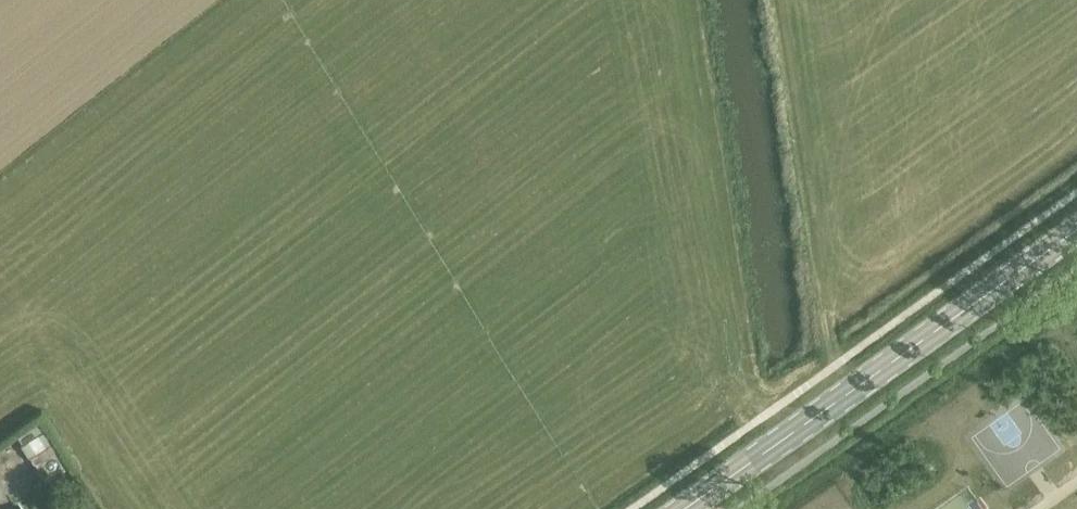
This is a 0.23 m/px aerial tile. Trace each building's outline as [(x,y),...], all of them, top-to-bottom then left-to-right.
[(46,429),(25,440),(31,452),(52,440),(46,429)]
